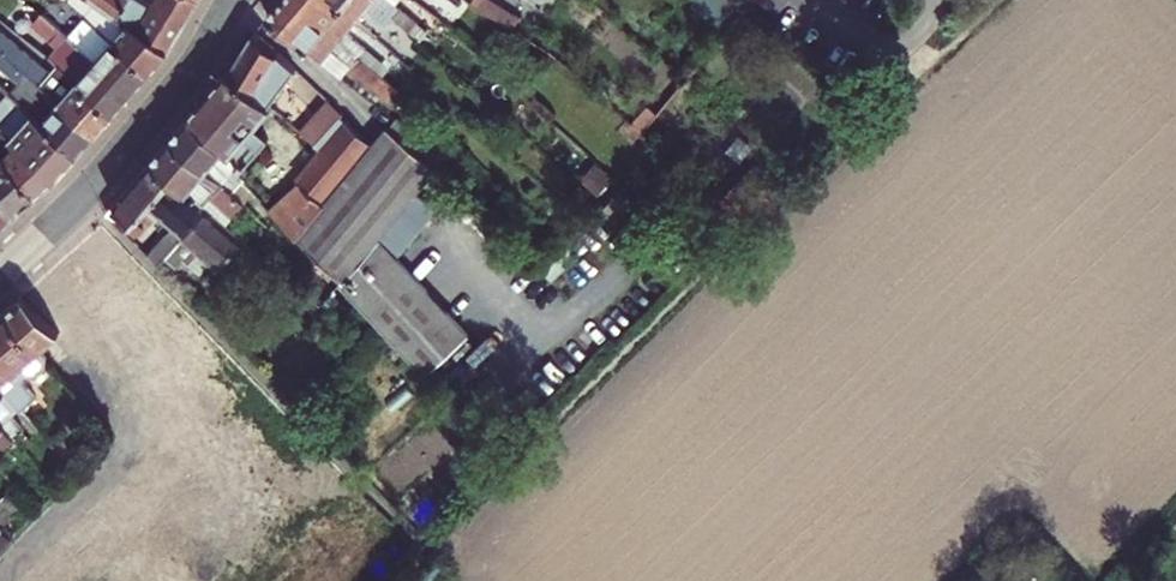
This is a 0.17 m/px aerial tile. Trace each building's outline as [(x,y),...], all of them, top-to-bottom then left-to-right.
[(150,69),(86,14),(84,13),(77,22),(51,0),(41,11),(59,26),(67,33),(132,90),(150,69)] [(96,3),(169,48),(199,0),(92,0),(96,3)] [(296,0),(281,0),(268,15),(335,74),(348,59),(353,68),(387,100),(397,90),(371,67),(296,0)] [(356,19),(334,0),(296,0),(371,67),(379,59),(347,29),(356,19)] [(356,19),(367,7),(403,40),(411,31),(376,0),(334,0),(356,19)] [(411,31),(418,23),(396,3),(399,0),(376,0),(411,31)] [(470,0),(449,0),(462,12),(471,1),(470,0)] [(96,3),(86,14),(150,69),(169,48),(96,3)] [(31,22),(49,37),(59,26),(41,11),(31,22)] [(49,37),(57,45),(67,33),(59,26),(49,37)] [(0,49),(95,131),(114,111),(62,66),(59,63),(51,71),(0,28),(0,49)] [(281,83),(295,68),(253,29),(229,70),(265,102),(281,83)] [(62,66),(114,111),(132,90),(67,33),(57,45),(71,56),(62,66)] [(48,55),(59,63),(62,66),(71,56),(57,45),(48,55)] [(0,49),(0,50),(0,65),(16,80),(7,90),(10,93),(78,151),(95,131),(0,49)] [(247,133),(270,106),(265,102),(229,70),(226,68),(187,115),(232,162),(239,171),(262,145),(247,133)] [(288,90),(281,83),(265,102),(270,106),(272,108),(288,90)] [(0,103),(0,153),(39,192),(78,151),(10,93),(0,103)] [(313,144),(339,113),(341,111),(326,97),(297,130),(313,144)] [(339,113),(313,144),(317,147),(283,188),(288,192),(274,208),(284,220),(296,233),(371,143),(339,113)] [(187,115),(168,138),(240,206),(243,202),(232,191),(238,183),(225,170),(232,162),(187,115)] [(371,143),(296,233),(422,371),(468,329),(402,256),(397,251),(436,204),(416,185),(431,170),(385,127),(371,143)] [(240,206),(168,138),(153,157),(166,168),(204,202),(226,221),(240,206)] [(0,153),(0,197),(16,213),(39,192),(0,153)] [(141,200),(166,168),(153,157),(107,211),(120,225),(141,200)] [(204,202),(166,168),(141,200),(168,223),(145,250),(154,259),(159,252),(204,202)] [(19,216),(16,213),(0,197),(0,234),(19,216)] [(284,220),(274,208),(263,197),(251,209),(272,231),(284,220)] [(159,252),(166,257),(177,268),(185,260),(188,264),(202,251),(217,266),(243,237),(226,221),(204,202),(159,252)] [(5,307),(42,349),(59,334),(21,294),(5,307)] [(34,422),(38,418),(25,403),(35,394),(22,381),(50,357),(42,349),(5,307),(0,312),(0,385),(34,422)] [(23,448),(32,439),(25,431),(34,422),(0,385),(0,423),(23,448)] [(3,445),(14,456),(23,448),(0,423),(0,447),(3,445)] [(12,535),(1,525),(19,506),(5,492),(0,498),(0,548),(12,535)]
